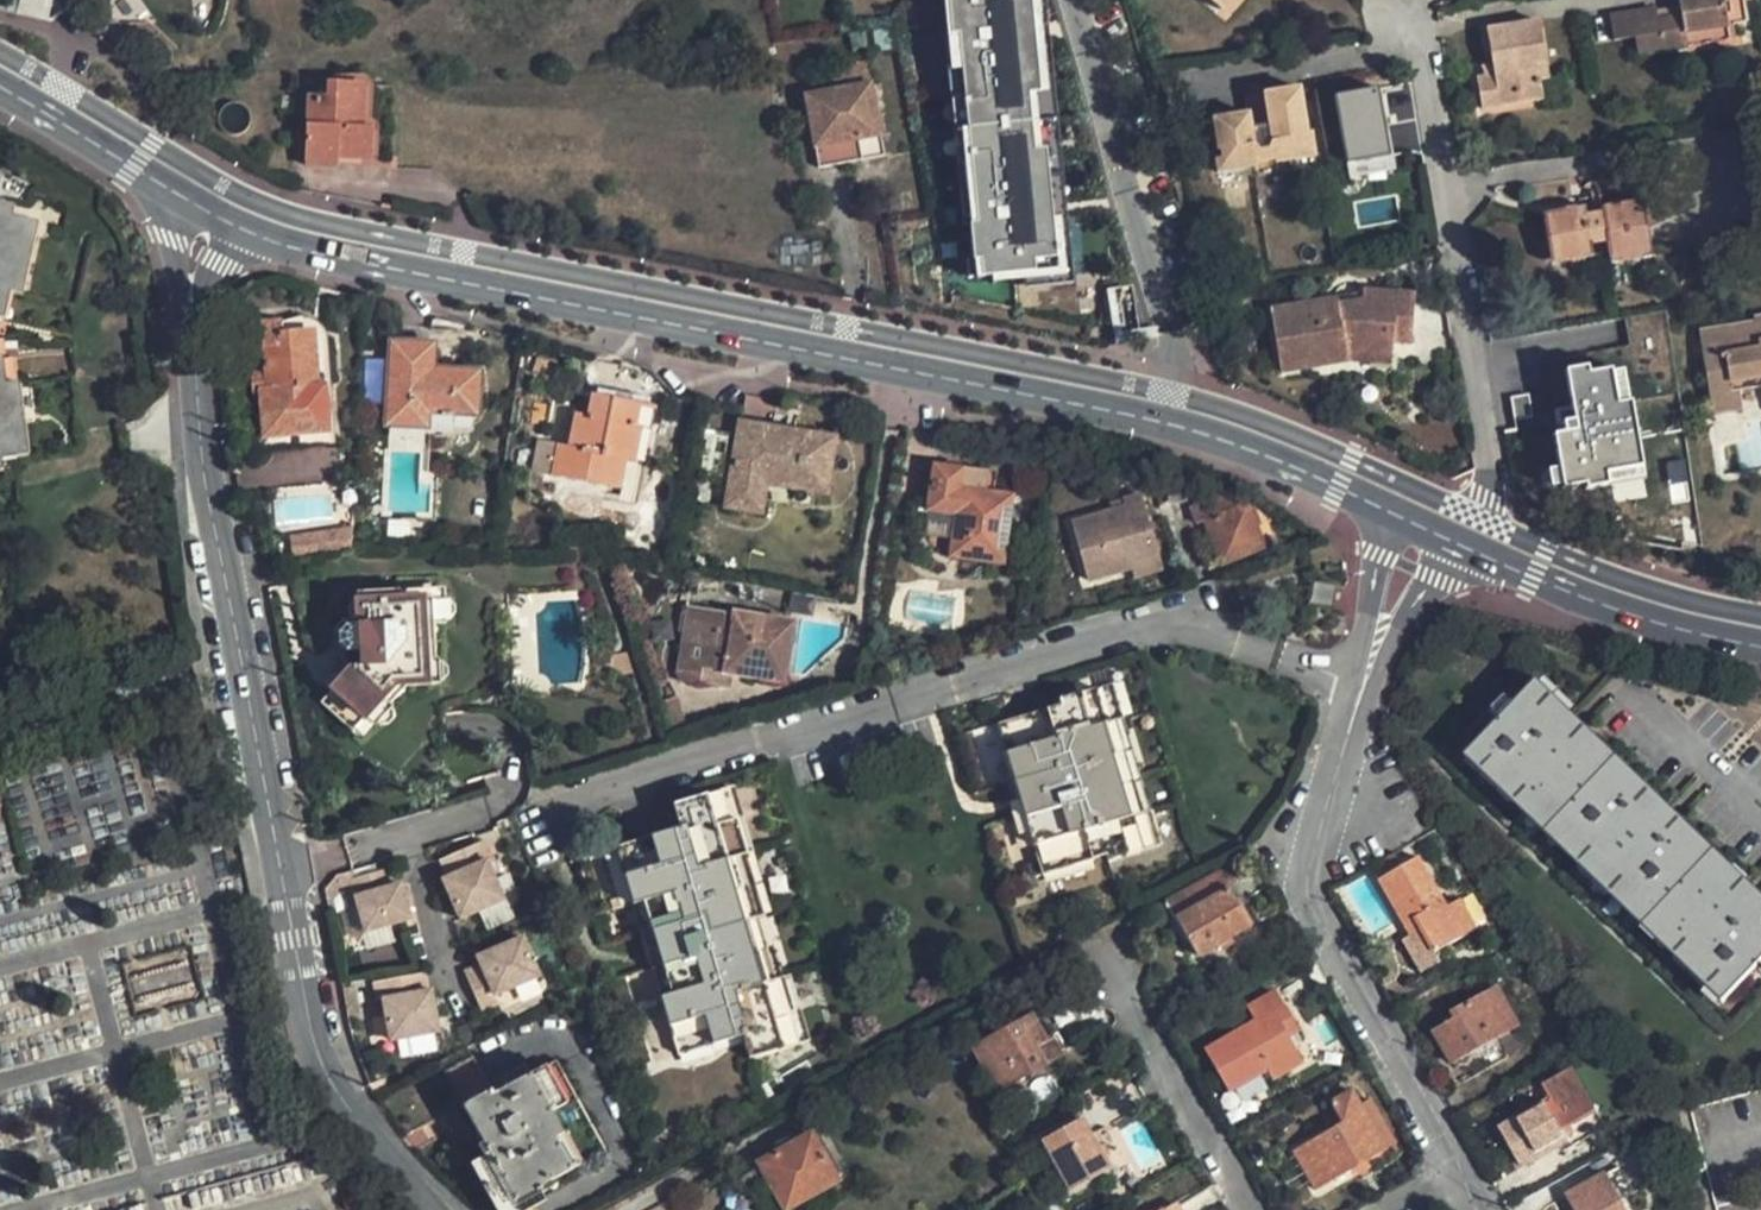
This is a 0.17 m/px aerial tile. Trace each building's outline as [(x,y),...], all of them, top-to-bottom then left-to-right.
[(15,11),(43,18),(47,0),(18,0),(15,11)] [(945,2),(949,38),(955,37),(958,70),(956,70),(959,99),(961,99),(967,164),(965,164),(968,194),(970,194),(973,226),(967,227),(971,262),(983,260),(984,278),(986,278),(1023,275),(1035,273),(1035,281),(1058,279),(1056,265),(1063,264),(1060,232),(1061,232),(1060,218),(1053,219),(1049,180),(1055,180),(1052,140),(1045,141),(1041,107),(1048,107),(1045,68),(1038,68),(1035,30),(1042,29),(1039,0),(956,0),(956,1),(945,2)] [(1042,29),(1035,30),(1038,68),(1045,68),(1048,107),(1041,107),(1045,141),(1052,140),(1055,180),(1049,180),(1053,219),(1060,218),(1061,232),(1060,232),(1063,264),(1056,265),(1058,279),(1035,281),(1035,273),(1023,275),(1024,289),(1072,285),(1045,0),(1039,0),(1042,29)] [(1678,49),(1675,33),(1718,25),(1740,22),(1736,0),(1671,0),(1673,16),(1649,21),(1647,10),(1601,17),(1605,40),(1627,37),(1630,57),(1678,49)] [(1528,21),(1479,29),(1485,67),(1487,76),(1478,78),(1470,79),(1474,110),(1533,100),(1530,80),(1538,79),(1528,21)] [(1675,33),(1678,49),(1721,43),(1718,25),(1675,33)] [(955,37),(949,38),(940,39),(958,228),(967,227),(973,226),(970,194),(968,194),(965,164),(967,164),(961,99),(959,99),(956,70),(958,70),(955,37)] [(829,78),(831,90),(870,84),(867,62),(827,69),(829,78)] [(1487,76),(1485,67),(1476,68),(1478,78),(1487,76)] [(338,166),(356,166),(358,135),(360,84),(327,84),(327,99),(307,98),(303,163),(302,173),(338,175),(338,166)] [(880,137),(870,84),(831,90),(804,95),(813,150),(816,168),(883,155),(880,137)] [(1302,135),(1294,89),(1260,94),(1265,128),(1247,131),(1244,113),(1208,119),(1215,152),(1219,151),(1220,157),(1222,165),(1228,164),(1230,172),(1254,167),(1253,163),(1252,159),(1256,151),(1264,149),(1270,153),(1271,161),(1272,165),(1294,161),(1292,153),(1309,150),(1307,134),(1302,135)] [(1386,159),(1374,89),(1331,96),(1343,167),(1386,159)] [(370,136),(358,135),(356,166),(369,166),(370,136)] [(1253,163),(1271,161),(1270,153),(1264,149),(1256,151),(1252,159),(1253,163)] [(1294,161),(1310,158),(1309,150),(1292,153),(1294,161)] [(1214,176),(1230,172),(1228,164),(1222,165),(1220,157),(1211,160),(1214,176)] [(12,168),(0,165),(0,193),(5,194),(12,168)] [(5,284),(15,286),(30,213),(20,210),(9,208),(11,195),(5,194),(0,193),(0,308),(5,284)] [(9,208),(20,210),(22,197),(11,195),(9,208)] [(1537,215),(1545,253),(1563,249),(1565,259),(1589,254),(1586,241),(1603,237),(1606,250),(1609,260),(1650,251),(1640,199),(1597,208),(1598,213),(1580,217),(1578,206),(1537,215)] [(30,213),(15,286),(28,290),(42,215),(30,213)] [(1563,249),(1545,253),(1547,263),(1565,259),(1563,249)] [(984,278),(983,260),(971,262),(964,262),(966,280),(974,279),(975,286),(987,284),(986,278),(984,278)] [(0,308),(0,313),(8,315),(15,286),(5,284),(0,308)] [(1346,360),(1345,352),(1389,355),(1391,341),(1406,341),(1409,295),(1359,291),(1359,300),(1335,304),(1334,299),(1268,311),(1279,372),(1346,360)] [(259,321),(262,373),(249,373),(251,396),(257,396),(261,440),(312,436),(309,390),(320,389),(315,331),(281,333),(280,320),(259,321)] [(1705,396),(1734,392),(1747,391),(1745,384),(1760,382),(1760,321),(1749,322),(1750,327),(1696,334),(1705,396)] [(478,376),(430,373),(433,347),(396,345),(390,451),(426,453),(428,414),(474,417),(478,376)] [(9,377),(7,350),(0,351),(0,378),(9,377)] [(1549,433),(1559,488),(1581,483),(1582,488),(1604,484),(1602,472),(1638,465),(1626,400),(1612,403),(1606,368),(1583,372),(1582,366),(1560,370),(1567,407),(1553,410),(1555,421),(1557,420),(1559,431),(1549,433)] [(9,377),(18,454),(29,453),(21,376),(9,377)] [(18,454),(9,377),(0,378),(0,456),(18,454)] [(1760,389),(1760,382),(1745,384),(1747,391),(1760,389)] [(1734,392),(1705,396),(1707,414),(1736,410),(1734,392)] [(1525,394),(1507,397),(1511,419),(1529,415),(1525,394)] [(635,429),(639,407),(590,399),(587,418),(577,416),(571,450),(560,448),(555,479),(621,490),(625,462),(634,464),(639,430),(635,429)] [(829,504),(838,447),(787,439),(788,430),(745,423),(732,508),(764,513),(769,482),(786,484),(784,497),(829,504)] [(730,434),(701,429),(694,474),(724,479),(730,434)] [(555,479),(560,448),(540,445),(535,476),(555,479)] [(637,500),(643,465),(634,464),(625,462),(621,490),(619,497),(637,500)] [(966,470),(938,465),(931,510),(959,515),(952,557),(1005,565),(1016,498),(987,493),(963,489),(966,470)] [(966,470),(963,489),(987,493),(990,474),(966,470)] [(1124,502),(1070,518),(1088,578),(1133,564),(1136,573),(1164,565),(1141,489),(1122,495),(1124,502)] [(1260,549),(1244,507),(1238,510),(1232,494),(1213,500),(1186,510),(1192,527),(1206,522),(1222,564),(1260,549)] [(357,533),(291,540),(293,563),(356,552),(357,533)] [(343,652),(344,676),(316,707),(348,736),(351,734),(390,691),(402,690),(425,689),(423,647),(433,647),(432,629),(430,601),(421,602),(421,591),(354,595),(355,620),(339,621),(331,632),(336,636),(336,646),(343,652)] [(430,601),(432,629),(444,627),(444,624),(448,624),(453,617),(453,610),(447,605),(442,605),(442,600),(430,601)] [(688,601),(676,675),(698,679),(700,663),(762,672),(767,644),(771,645),(774,630),(767,629),(770,615),(688,601)] [(774,674),(784,617),(770,615),(767,629),(774,630),(771,645),(767,644),(762,672),(774,674)] [(439,664),(433,664),(433,647),(423,647),(425,689),(434,689),(434,686),(440,685),(447,679),(446,670),(439,664)] [(1536,678),(1528,687),(1472,746),(1728,995),(1760,962),(1760,896),(1536,678)] [(1105,860),(1159,844),(1148,809),(1141,811),(1111,718),(1119,715),(1109,684),(1057,699),(1058,704),(994,724),(1039,874),(1104,855),(1105,860)] [(390,691),(351,734),(358,739),(370,727),(390,703),(402,690),(390,691)] [(390,703),(370,727),(372,729),(375,726),(377,728),(387,728),(393,720),(393,710),(390,708),(392,705),(390,703)] [(1148,809),(1119,715),(1111,718),(1141,811),(1148,809)] [(1728,995),(1472,746),(1464,753),(1721,1002),(1728,995)] [(753,1060),(807,1043),(786,977),(778,980),(740,857),(747,855),(726,788),(673,805),(680,829),(616,849),(681,1057),(746,1036),(753,1060)] [(450,882),(463,922),(509,906),(496,867),(501,864),(495,848),(449,864),(455,881),(450,882)] [(747,855),(740,857),(778,980),(786,977),(747,855)] [(1460,899),(1447,906),(1419,855),(1379,877),(1405,923),(1416,917),(1435,951),(1476,928),(1460,899)] [(360,877),(376,930),(416,917),(406,883),(401,885),(396,867),(360,877)] [(1251,922),(1226,884),(1174,913),(1198,954),(1251,922)] [(1435,951),(1416,917),(1405,923),(1412,936),(1404,940),(1421,971),(1440,960),(1435,951)] [(463,975),(477,1015),(494,1009),(491,1001),(538,984),(525,944),(477,962),(480,969),(463,975)] [(382,995),(387,1038),(434,1032),(431,995),(430,990),(427,990),(425,973),(372,979),(374,996),(382,995)] [(1436,1031),(1454,1063),(1501,1037),(1518,1026),(1496,987),(1454,1010),(1459,1018),(1436,1031)] [(1273,989),(1245,1005),(1253,1020),(1202,1048),(1229,1093),(1266,1072),(1270,1082),(1301,1062),(1288,1039),(1298,1032),(1273,989)] [(995,1091),(1043,1064),(1032,1044),(1041,1039),(1027,1015),(970,1047),(995,1091)] [(1032,1044),(1043,1064),(1052,1059),(1041,1039),(1032,1044)] [(502,1089),(498,1082),(487,1089),(463,1049),(437,1063),(492,1160),(474,1170),(497,1209),(503,1209),(553,1181),(550,1176),(602,1147),(553,1060),(502,1089)] [(1574,1070),(1546,1086),(1551,1096),(1502,1126),(1524,1164),(1568,1139),(1563,1129),(1597,1109),(1574,1070)] [(1317,1188),(1385,1146),(1359,1104),(1352,1091),(1331,1103),(1342,1121),(1294,1150),(1317,1188)] [(1395,1140),(1369,1098),(1359,1104),(1385,1146),(1395,1140)] [(1563,1129),(1568,1139),(1571,1143),(1605,1124),(1597,1109),(1563,1129)] [(1107,1171),(1095,1150),(1086,1135),(1076,1119),(1039,1141),(1070,1193),(1107,1171)] [(1098,1128),(1086,1135),(1095,1150),(1106,1145),(1098,1128)] [(836,1176),(809,1130),(756,1161),(784,1207),(836,1176)] [(756,1161),(737,1172),(760,1209),(778,1209),(784,1207),(756,1161)] [(1618,1167),(1568,1194),(1577,1209),(1625,1209),(1618,1198),(1631,1191),(1618,1167)]
